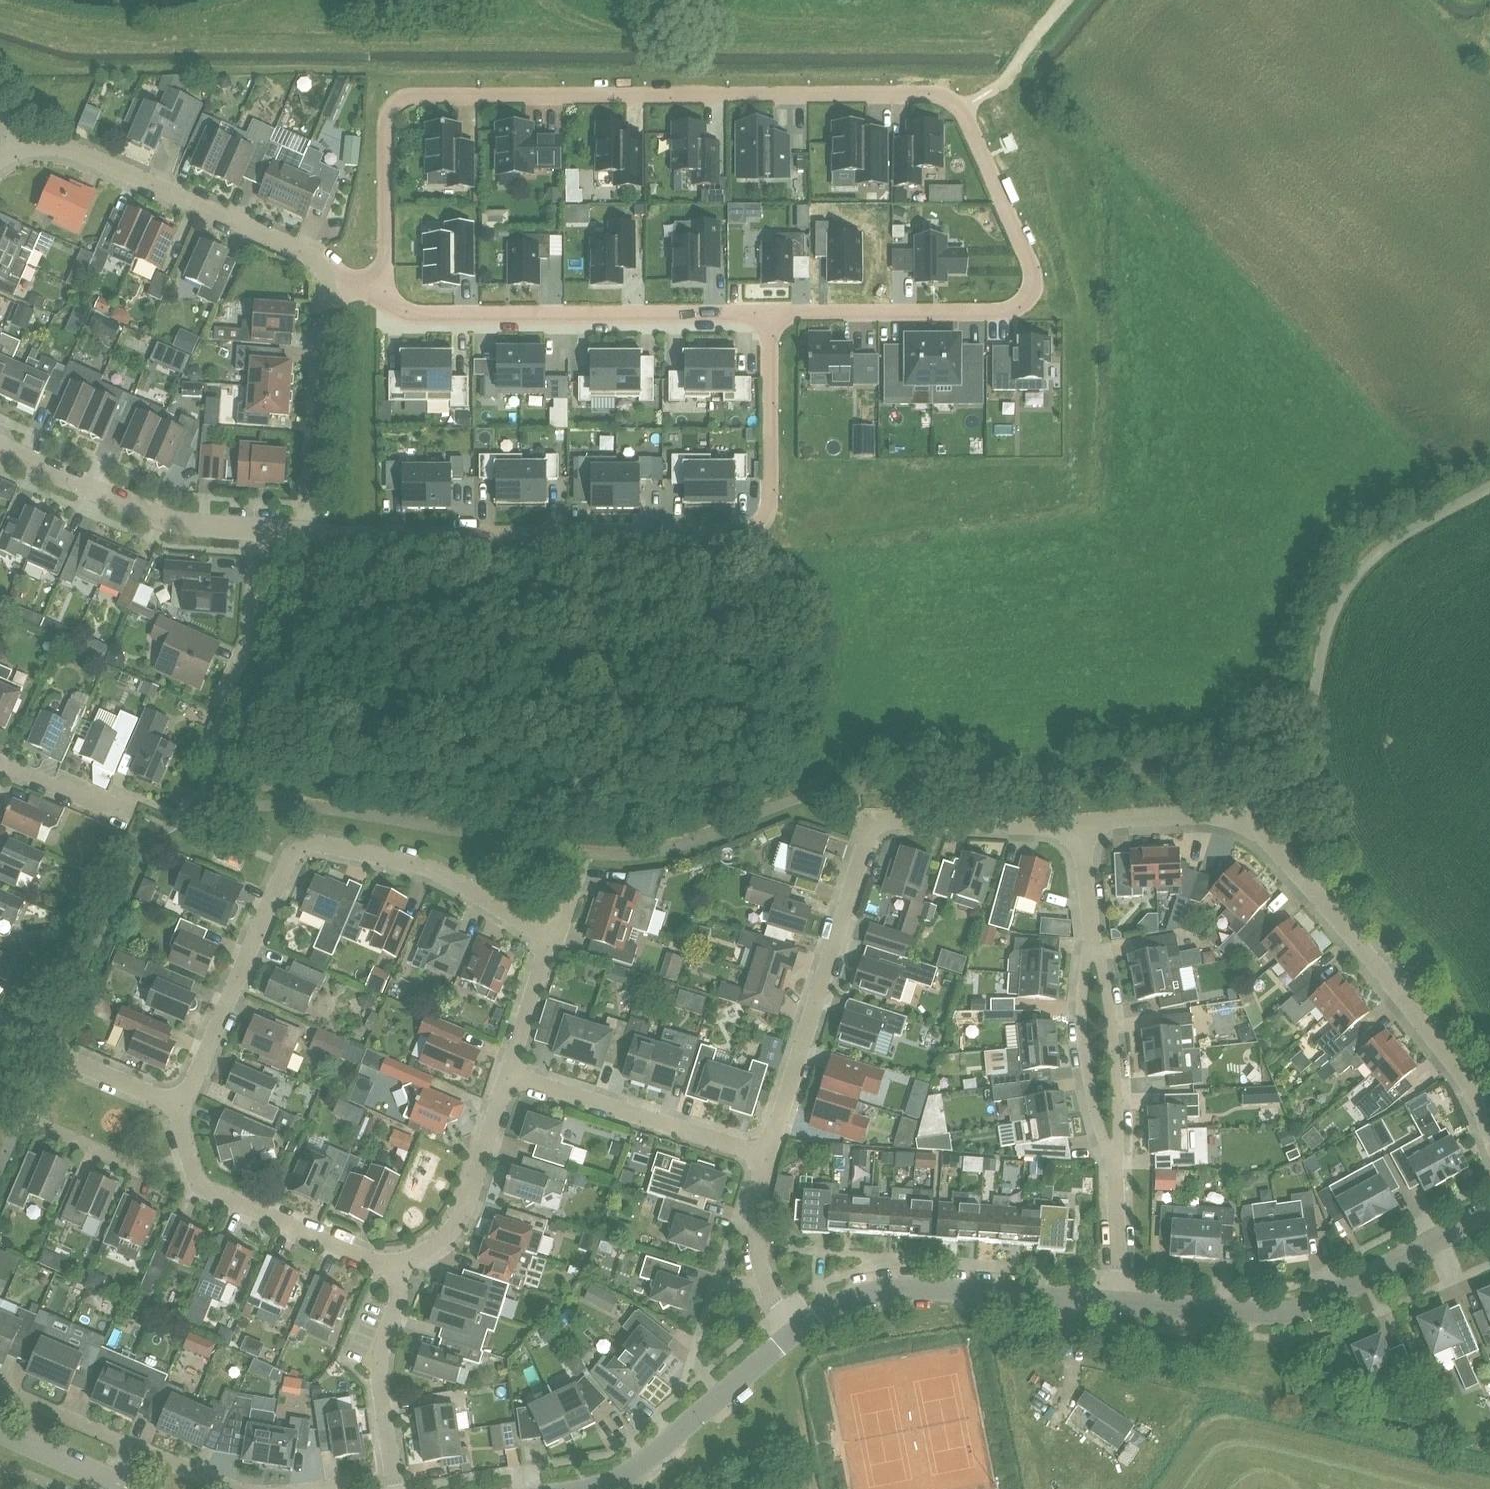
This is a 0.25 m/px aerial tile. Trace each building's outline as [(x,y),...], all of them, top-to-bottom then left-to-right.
[(338,79),(322,115),(333,119),(349,84),(338,79)] [(161,108),(135,97),(125,122),(135,126),(130,139),(155,149),(165,125),(177,130),(192,98),(169,88),(161,108)] [(192,166),(215,176),(231,138),(217,132),(222,121),(203,113),(193,136),(203,140),(192,166)] [(247,133),(236,128),(232,139),(231,138),(215,176),(237,186),(249,160),(259,165),(260,163),(275,129),(253,119),(247,133)] [(735,179),(791,179),(791,135),(778,135),(778,122),(735,122),(735,179)] [(896,140),(896,161),(896,184),(920,184),(920,168),(941,168),(941,123),(908,123),(908,140),(896,140)] [(718,184),(718,143),(704,144),(704,124),(673,124),(674,153),(670,153),(670,171),(693,170),(694,184),(718,184)] [(857,183),(886,183),(886,152),(867,153),(867,124),(834,124),(834,171),(857,171),(857,183)] [(472,144),(460,144),(460,125),(428,125),(428,173),(448,173),(449,186),(472,186),(472,144)] [(532,125),(497,125),(497,174),(532,174),(532,168),(559,167),(559,137),(532,137),(532,125)] [(627,125),(598,125),(598,171),(615,172),(615,186),(641,186),(641,135),(627,135),(627,125)] [(276,143),(281,132),(275,129),(260,163),(271,168),(259,196),(282,206),(304,155),(290,149),(276,143)] [(340,171),(320,162),(321,158),(319,153),(312,149),(307,151),(305,155),(304,155),(282,206),(305,216),(317,188),(330,194),(340,171)] [(344,153),(343,165),(358,166),(359,154),(344,153)] [(94,193),(76,186),(75,189),(52,179),(40,208),(57,215),(55,220),(78,230),(94,193)] [(579,189),(567,189),(567,203),(583,203),(583,193),(579,193),(579,189)] [(760,219),(760,206),(747,207),(747,219),(760,219)] [(808,206),(796,206),(796,218),(808,218),(808,206)] [(96,260),(113,267),(122,247),(137,254),(135,257),(136,258),(153,219),(129,208),(119,232),(106,226),(96,248),(100,250),(96,260)] [(573,209),(565,210),(565,226),(573,225),(573,209)] [(507,228),(507,213),(482,212),(482,228),(507,228)] [(152,223),(136,258),(159,268),(175,233),(176,229),(168,226),(169,223),(156,217),(155,220),(153,219),(152,223)] [(27,264),(41,232),(21,223),(16,234),(0,227),(0,252),(27,264)] [(592,240),(592,284),(621,284),(621,269),(634,269),(634,223),(610,223),(610,240),(592,240)] [(674,240),(675,284),(704,284),(704,268),(718,268),(718,223),(692,223),(692,240),(674,240)] [(425,237),(425,285),(437,285),(441,289),(450,289),(454,285),(458,285),(458,281),(471,280),(471,225),(447,225),(447,237),(425,237)] [(905,226),(893,226),(893,238),(905,238),(905,226)] [(827,258),(827,282),(862,282),(862,234),(827,234),(827,236),(815,236),(815,258),(827,258)] [(510,245),(510,284),(538,284),(538,259),(550,259),(550,235),(522,235),(522,245),(510,245)] [(759,248),(759,264),(763,264),(763,284),(790,285),(790,260),(803,260),(803,235),(776,235),(776,244),(763,244),(763,248),(759,248)] [(905,250),(905,272),(917,272),(917,282),(945,282),(945,272),(965,272),(965,250),(945,250),(945,237),(917,237),(917,250),(905,250)] [(217,304),(229,277),(218,272),(227,252),(202,240),(186,277),(202,284),(197,295),(217,304)] [(27,264),(0,252),(0,290),(13,296),(27,264)] [(125,277),(132,266),(120,259),(114,270),(125,277)] [(84,276),(73,271),(67,285),(78,290),(84,276)] [(161,299),(171,277),(157,271),(147,293),(161,299)] [(293,333),(295,305),(256,303),(254,320),(242,319),(241,341),(271,343),(271,331),(293,333)] [(28,323),(33,310),(21,305),(16,317),(28,323)] [(216,327),(215,339),(227,340),(228,328),(216,327)] [(911,385),(932,385),(932,336),(929,336),(929,333),(911,333),(911,336),(907,336),(907,365),(884,365),(884,398),(911,398),(911,385)] [(936,336),(932,336),(932,385),(954,385),(954,397),(984,397),(984,364),(959,364),(959,337),(954,337),(954,333),(936,333),(936,336)] [(810,334),(810,374),(829,374),(829,386),(852,386),(852,381),(864,381),(864,355),(852,355),(852,346),(831,346),(831,334),(810,334)] [(1051,364),(1050,339),(1018,339),(1019,345),(1011,345),(1011,356),(993,356),(993,390),(1044,390),(1043,364),(1051,364)] [(172,347),(157,341),(150,358),(164,365),(172,347)] [(236,369),(251,370),(249,385),(289,388),(291,361),(261,359),(262,347),(237,345),(237,357),(236,369)] [(34,346),(30,357),(28,356),(24,366),(12,360),(0,388),(0,394),(16,402),(35,359),(36,359),(40,349),(34,346)] [(545,347),(521,347),(521,348),(521,392),(521,393),(545,393),(545,398),(558,398),(558,376),(545,376),(545,347)] [(427,348),(402,348),(402,376),(389,376),(389,400),(427,400),(427,348)] [(452,348),(427,348),(427,400),(450,400),(450,406),(468,406),(468,377),(452,377),(452,348)] [(498,392),(521,392),(521,348),(498,348),(498,376),(484,376),(484,398),(498,398),(498,392)] [(616,348),(591,348),(591,377),(578,377),(578,400),(591,401),(591,396),(616,396),(616,348)] [(641,348),(616,348),(616,396),(639,397),(639,401),(654,401),(654,377),(641,377),(641,348)] [(710,348),(685,348),(685,377),(669,377),(669,400),(685,400),(685,396),(710,397),(710,348)] [(735,348),(710,348),(711,392),(723,392),(723,401),(751,401),(751,377),(735,377),(735,348)] [(12,360),(0,355),(0,388),(12,360)] [(59,362),(43,355),(40,361),(36,359),(35,359),(16,402),(36,410),(47,384),(57,389),(64,372),(56,368),(59,362)] [(56,419),(79,429),(95,392),(73,382),(78,371),(67,366),(64,372),(57,389),(67,393),(56,419)] [(287,414),(289,388),(249,385),(248,403),(242,403),(238,406),(237,423),(265,425),(266,413),(287,414)] [(114,387),(109,398),(95,392),(79,429),(102,439),(113,414),(123,418),(133,395),(114,387)] [(166,410),(133,395),(123,418),(133,422),(122,448),(145,458),(162,420),(166,410)] [(176,427),(162,420),(145,458),(168,468),(179,442),(190,447),(198,427),(199,421),(182,413),(176,427)] [(872,441),(854,441),(854,456),(872,456),(872,441)] [(283,481),(285,451),(260,449),(261,445),(241,443),(238,483),(258,484),(258,480),(283,481)] [(223,447),(203,445),(201,477),(221,479),(223,447)] [(496,478),(496,507),(521,507),(522,458),(522,455),(479,454),(479,478),(496,478)] [(522,458),(521,507),(546,507),(546,478),(558,478),(558,454),(546,454),(546,458),(522,458)] [(710,455),(672,455),(672,478),(685,478),(685,507),(710,507),(710,455)] [(735,459),(711,459),(710,507),(735,507),(735,478),(747,478),(747,455),(735,455),(735,459)] [(592,507),(616,508),(616,462),(616,456),(579,456),(579,479),(592,479),(592,507)] [(427,466),(427,509),(450,509),(450,480),(464,480),(464,457),(450,457),(450,466),(427,466)] [(639,509),(639,480),(652,480),(652,458),(639,458),(639,463),(616,462),(616,508),(616,509),(639,509)] [(403,509),(427,509),(427,466),(427,462),(386,462),(386,491),(403,491),(403,509)] [(0,536),(0,555),(6,557),(8,553),(16,556),(22,543),(32,548),(46,515),(26,507),(17,526),(6,521),(0,536)] [(56,548),(67,524),(46,515),(32,548),(43,552),(37,566),(58,575),(67,553),(56,548)] [(60,578),(72,584),(77,573),(99,582),(115,546),(93,536),(83,559),(71,554),(60,578)] [(129,609),(133,601),(140,583),(128,578),(138,556),(115,546),(99,582),(122,592),(117,603),(129,609)] [(166,562),(165,581),(174,582),(172,607),(183,608),(225,611),(227,581),(212,580),(211,580),(212,566),(196,565),(166,562)] [(199,686),(213,656),(186,645),(192,632),(159,618),(152,635),(167,642),(156,667),(199,686)] [(101,644),(95,657),(104,661),(110,648),(101,644)] [(5,727),(13,710),(16,712),(21,700),(18,699),(20,693),(5,686),(12,670),(0,664),(0,725),(5,727)] [(91,697),(79,692),(73,694),(71,699),(69,698),(61,718),(42,710),(28,742),(51,752),(49,757),(62,762),(91,697)] [(159,784),(175,747),(158,740),(168,719),(146,709),(136,734),(147,738),(132,772),(159,784)] [(138,718),(122,711),(117,721),(99,713),(94,722),(85,741),(80,739),(75,750),(80,752),(80,754),(102,764),(100,769),(113,774),(138,718)] [(57,825),(64,808),(41,798),(36,809),(14,799),(3,824),(36,838),(42,825),(49,828),(57,825)] [(788,846),(781,867),(820,880),(827,858),(823,857),(830,836),(797,826),(790,847),(788,846)] [(781,836),(777,827),(765,832),(769,840),(781,836)] [(44,854),(20,844),(15,855),(0,849),(0,878),(15,885),(22,870),(34,876),(44,854)] [(1116,872),(1117,896),(1144,895),(1144,885),(1156,885),(1157,885),(1155,846),(1142,847),(1139,848),(1136,849),(1135,850),(1131,850),(1132,871),(1116,872)] [(1167,846),(1155,846),(1157,885),(1156,885),(1156,892),(1171,891),(1171,893),(1182,893),(1182,895),(1191,898),(1200,871),(1189,868),(1187,871),(1181,871),(1180,848),(1175,848),(1171,847),(1167,846)] [(922,880),(929,858),(902,849),(898,862),(893,861),(884,890),(909,898),(898,931),(900,931),(898,937),(883,932),(879,945),(909,954),(920,918),(925,903),(921,901),(927,882),(922,880)] [(981,901),(994,861),(965,852),(962,862),(958,861),(957,863),(944,859),(933,893),(952,899),(954,893),(981,901)] [(1047,887),(1049,879),(1052,870),(1050,867),(1048,866),(1049,863),(1023,856),(1020,867),(1006,863),(989,924),(1009,929),(1019,896),(1038,901),(1042,888),(1044,889),(1047,887)] [(225,925),(228,919),(228,918),(231,919),(234,918),(236,916),(239,909),(239,906),(238,904),(235,902),(242,887),(186,863),(176,889),(189,894),(183,907),(225,925)] [(1212,889),(1229,906),(1231,903),(1253,880),(1235,863),(1221,878),(1200,871),(1191,898),(1201,901),(1212,889)] [(596,897),(590,915),(591,915),(634,929),(647,933),(651,921),(649,916),(656,898),(651,896),(655,884),(650,883),(654,870),(630,872),(621,900),(602,894),(596,897)] [(333,955),(356,901),(342,896),(346,886),(332,880),(331,882),(316,876),(303,909),(326,918),(313,947),(333,955)] [(803,934),(811,908),(788,900),(791,889),(753,877),(746,899),(773,907),(768,923),(803,934)] [(1222,914),(1232,923),(1229,925),(1237,933),(1245,941),(1266,921),(1257,912),(1271,897),(1253,880),(1231,903),(1229,906),(1222,914)] [(396,954),(406,929),(394,923),(405,898),(378,887),(362,925),(378,932),(372,944),(396,954)] [(14,923),(23,901),(0,891),(0,934),(4,936),(9,934),(14,923)] [(933,922),(938,906),(925,902),(925,903),(920,918),(933,922)] [(454,974),(467,944),(454,938),(461,923),(433,911),(418,946),(432,952),(427,963),(454,974)] [(636,943),(630,941),(634,929),(591,915),(586,931),(589,937),(607,943),(604,955),(632,964),(638,946),(636,943)] [(1071,932),(1073,916),(1062,915),(1060,932),(1071,932)] [(175,949),(170,959),(205,974),(217,946),(185,933),(190,922),(180,918),(170,943),(171,947),(175,949)] [(1266,921),(1245,941),(1252,950),(1260,958),(1271,949),(1279,959),(1309,934),(1301,925),(1299,924),(1296,922),(1293,921),(1290,918),(1278,928),(1274,931),(1266,921)] [(749,969),(783,980),(789,963),(793,964),(799,947),(742,928),(738,943),(758,949),(753,968),(749,967),(749,969)] [(1134,976),(1169,969),(1180,967),(1183,966),(1176,932),(1148,937),(1150,949),(1130,953),(1134,976)] [(1309,934),(1279,959),(1295,978),(1288,984),(1296,993),(1314,978),(1306,969),(1310,966),(1322,955),(1319,952),(1319,949),(1318,947),(1317,944),(1309,934)] [(495,1001),(512,960),(492,952),(495,943),(479,936),(462,977),(473,982),(478,993),(495,1001)] [(1009,973),(1023,974),(1023,973),(1058,975),(1060,952),(1039,950),(1040,939),(1016,937),(1015,950),(1010,955),(1009,973)] [(908,957),(877,947),(871,966),(862,963),(854,986),(902,1001),(909,979),(932,986),(938,967),(908,957)] [(17,958),(0,951),(0,977),(7,980),(17,958)] [(175,972),(148,961),(139,982),(154,988),(147,1004),(185,1020),(189,1010),(193,1010),(196,1007),(197,1004),(197,1001),(195,998),(195,996),(170,985),(175,972)] [(277,969),(266,995),(305,1012),(315,987),(320,989),(326,975),(294,961),(288,974),(277,969)] [(366,984),(383,992),(391,973),(374,966),(366,984)] [(1182,979),(1180,967),(1169,969),(1134,976),(1139,999),(1159,995),(1161,1007),(1185,1002),(1183,992),(1185,992),(1182,979)] [(779,994),(783,980),(749,969),(743,987),(722,981),(718,996),(737,1002),(737,1000),(739,1001),(778,1014),(784,996),(779,994)] [(1056,999),(1058,975),(1023,973),(1023,974),(1021,996),(1056,999)] [(1296,993),(1281,1006),(1296,1023),(1318,1005),(1327,1015),(1356,990),(1349,982),(1347,980),(1344,979),(1342,978),(1338,974),(1325,984),(1322,987),(1314,978),(1296,993)] [(1237,999),(1235,988),(1227,989),(1229,1000),(1237,999)] [(1336,1025),(1317,1041),(1332,1059),(1331,1060),(1330,1060),(1330,1061),(1362,1034),(1354,1025),(1357,1022),(1370,1011),(1368,1009),(1367,1006),(1366,1003),(1365,1001),(1356,990),(1327,1015),(1336,1025)] [(554,1054),(579,1061),(591,1024),(574,1019),(578,1007),(548,997),(540,1023),(561,1029),(554,1054)] [(1015,997),(991,998),(991,1009),(1015,1008),(1015,997)] [(837,1039),(841,1040),(840,1044),(851,1048),(853,1044),(873,1050),(880,1029),(902,1035),(908,1016),(860,1001),(854,1019),(845,1016),(837,1039)] [(497,1006),(492,1018),(500,1021),(504,1009),(497,1006)] [(137,1034),(129,1053),(165,1068),(175,1044),(146,1032),(152,1019),(124,1007),(116,1025),(137,1034)] [(983,1010),(984,1022),(1016,1022),(1015,1009),(983,1010)] [(1144,1029),(1146,1052),(1195,1047),(1192,1012),(1163,1014),(1164,1026),(1144,1029)] [(431,1038),(421,1060),(452,1074),(453,1071),(468,1078),(480,1051),(460,1043),(465,1030),(428,1014),(420,1033),(431,1038)] [(622,1044),(631,1016),(628,1022),(608,1016),(604,1028),(591,1024),(579,1061),(602,1069),(609,1044),(621,1048),(622,1044)] [(625,1076),(648,1083),(659,1045),(645,1041),(651,1022),(631,1016),(622,1044),(633,1047),(625,1076)] [(257,1018),(246,1046),(263,1054),(261,1058),(285,1068),(301,1032),(283,1024),(281,1028),(257,1018)] [(1020,1023),(1022,1046),(1057,1043),(1055,1020),(1020,1023)] [(1251,1027),(1240,1031),(1243,1042),(1254,1038),(1251,1027)] [(1362,1034),(1330,1061),(1341,1073),(1352,1064),(1356,1069),(1366,1061),(1374,1071),(1404,1046),(1396,1038),(1394,1036),(1391,1035),(1389,1034),(1385,1029),(1373,1040),(1369,1043),(1362,1034)] [(319,1030),(313,1043),(328,1050),(326,1054),(339,1060),(347,1042),(319,1030)] [(690,1066),(699,1037),(687,1033),(685,1038),(677,1036),(673,1049),(659,1045),(648,1083),(670,1090),(679,1062),(690,1066)] [(762,1046),(781,1052),(785,1040),(766,1034),(762,1046)] [(365,1047),(347,1040),(341,1055),(359,1062),(365,1047)] [(705,1095),(721,1100),(731,1069),(713,1063),(717,1048),(702,1043),(686,1095),(688,1095),(704,1100),(705,1095)] [(1052,1079),(1051,1068),(1059,1067),(1057,1043),(1022,1046),(1022,1048),(1005,1049),(1007,1073),(1019,1071),(1021,1083),(1052,1079)] [(1372,1091),(1356,1104),(1369,1119),(1387,1108),(1409,1090),(1401,1080),(1405,1078),(1417,1067),(1415,1064),(1414,1062),(1414,1059),(1412,1056),(1404,1046),(1374,1071),(1383,1081),(1372,1091)] [(1183,1071),(1181,1049),(1195,1047),(1146,1052),(1148,1075),(1169,1073),(1170,1085),(1194,1083),(1193,1070),(1183,1071)] [(411,1068),(386,1057),(368,1049),(362,1063),(381,1071),(405,1081),(411,1068)] [(753,1116),(769,1064),(753,1059),(748,1074),(731,1069),(721,1100),(736,1105),(735,1110),(751,1115),(753,1116)] [(851,1074),(829,1067),(821,1090),(857,1101),(862,1087),(877,1092),(884,1071),(855,1062),(851,1074)] [(227,1086),(255,1099),(250,1112),(273,1122),(279,1108),(268,1103),(277,1082),(236,1064),(227,1086)] [(918,1078),(913,1092),(928,1097),(932,1083),(918,1078)] [(963,1080),(964,1088),(975,1086),(975,1078),(963,1080)] [(403,1086),(409,1102),(403,1116),(443,1133),(447,1123),(458,1119),(464,1104),(413,1082),(403,1086)] [(1022,1096),(1021,1083),(993,1086),(994,1099),(1017,1096),(1020,1120),(1031,1119),(1066,1113),(1062,1090),(1054,1092),(1022,1096)] [(1274,1086),(1264,1087),(1265,1103),(1280,1102),(1274,1086)] [(837,1119),(833,1131),(862,1140),(869,1119),(861,1117),(865,1104),(857,1101),(821,1090),(815,1112),(837,1119)] [(1433,1102),(1427,1091),(1406,1103),(1411,1114),(1433,1102)] [(1150,1106),(1151,1130),(1186,1129),(1186,1116),(1200,1116),(1199,1093),(1170,1094),(1171,1106),(1150,1106)] [(234,1157),(236,1166),(256,1161),(253,1152),(275,1147),(273,1139),(276,1132),(226,1110),(217,1130),(216,1139),(222,1160),(234,1157)] [(1431,1112),(1415,1120),(1423,1135),(1447,1178),(1468,1167),(1447,1127),(1442,1130),(1432,1111),(1431,1112)] [(521,1139),(545,1147),(541,1159),(568,1167),(574,1146),(563,1142),(564,1138),(561,1132),(563,1124),(529,1113),(521,1139)] [(1033,1130),(1023,1132),(1027,1155),(1052,1157),(1049,1140),(1069,1137),(1066,1113),(1031,1119),(1033,1130)] [(1173,1164),(1197,1164),(1196,1151),(1187,1151),(1186,1129),(1151,1130),(1152,1153),(1173,1152),(1173,1164)] [(911,1145),(914,1135),(898,1130),(893,1145),(895,1145),(911,1145)] [(916,1138),(917,1149),(952,1151),(949,1133),(916,1138)] [(1415,1172),(1425,1190),(1447,1178),(1423,1135),(1391,1153),(1405,1178),(1415,1172)] [(419,1153),(422,1144),(401,1137),(398,1146),(419,1153)] [(825,1141),(824,1153),(834,1154),(835,1142),(825,1141)] [(326,1177),(338,1182),(350,1154),(329,1145),(324,1158),(306,1150),(289,1189),(316,1201),(326,1177)] [(1300,1156),(1297,1148),(1286,1153),(1289,1161),(1300,1156)] [(854,1149),(853,1166),(867,1167),(868,1150),(854,1149)] [(937,1154),(917,1152),(916,1167),(935,1169),(937,1154)] [(7,1202),(24,1209),(30,1193),(52,1203),(69,1165),(46,1155),(41,1166),(35,1169),(32,1175),(21,1170),(7,1202)] [(1398,1182),(1384,1156),(1352,1174),(1358,1186),(1375,1217),(1397,1206),(1387,1187),(1398,1182)] [(655,1167),(647,1192),(664,1198),(665,1198),(691,1207),(695,1194),(719,1201),(727,1176),(714,1171),(715,1166),(699,1160),(697,1166),(673,1159),(669,1171),(655,1167)] [(539,1175),(512,1166),(504,1192),(522,1198),(526,1207),(535,1202),(541,1204),(543,1197),(553,1192),(562,1195),(569,1170),(543,1162),(539,1175)] [(387,1202),(398,1175),(373,1165),(367,1180),(352,1174),(337,1209),(363,1220),(373,1197),(387,1202)] [(83,1227),(89,1215),(101,1220),(117,1185),(93,1175),(82,1201),(71,1196),(61,1218),(83,1227)] [(1344,1211),(1354,1229),(1375,1217),(1358,1186),(1347,1193),(1340,1180),(1320,1191),(1333,1217),(1344,1211)] [(804,1231),(805,1231),(816,1232),(816,1229),(828,1230),(832,1182),(822,1182),(821,1190),(804,1189),(804,1200),(796,1199),(795,1220),(802,1220),(802,1228),(802,1230),(803,1231),(804,1231)] [(828,1230),(849,1231),(851,1195),(839,1195),(840,1183),(832,1182),(828,1230)] [(1010,1193),(1011,1184),(1002,1183),(1002,1192),(1010,1193)] [(864,1186),(864,1196),(851,1195),(849,1231),(869,1233),(872,1186),(864,1186)] [(880,1198),(881,1187),(872,1186),(869,1233),(889,1234),(892,1198),(880,1198)] [(893,1187),(892,1198),(889,1234),(909,1235),(909,1237),(910,1237),(913,1188),(893,1187)] [(931,1238),(934,1201),(935,1190),(913,1188),(910,1237),(931,1238)] [(937,1239),(957,1240),(961,1191),(954,1190),(953,1203),(940,1202),(937,1239)] [(970,1191),(961,1191),(957,1240),(959,1240),(959,1239),(978,1240),(980,1205),(969,1204),(970,1191)] [(138,1198),(124,1193),(103,1242),(116,1248),(120,1238),(141,1247),(146,1235),(151,1237),(156,1225),(152,1224),(157,1211),(136,1203),(138,1198)] [(994,1195),(993,1206),(980,1205),(978,1240),(998,1242),(1002,1196),(994,1195)] [(1278,1208),(1285,1257),(1309,1254),(1306,1233),(1318,1232),(1313,1195),(1292,1198),(1294,1206),(1278,1208)] [(1008,1207),(1009,1196),(1002,1196),(998,1242),(1019,1243),(1021,1208),(1008,1207)] [(1019,1243),(1039,1245),(1042,1198),(1035,1197),(1034,1209),(1021,1208),(1019,1243)] [(681,1251),(689,1247),(704,1251),(712,1226),(688,1218),(691,1207),(665,1198),(664,1198),(658,1219),(670,1222),(668,1227),(672,1233),(669,1241),(677,1243),(681,1251)] [(1065,1249),(1067,1247),(1067,1240),(1074,1240),(1076,1219),(1068,1219),(1069,1208),(1052,1207),(1053,1199),(1042,1198),(1039,1245),(1052,1246),(1052,1249),(1063,1250),(1064,1250),(1065,1249)] [(1198,1206),(1198,1208),(1185,1207),(1185,1206),(1162,1204),(1160,1233),(1172,1234),(1171,1255),(1195,1256),(1199,1206),(1198,1206)] [(1258,1240),(1260,1261),(1285,1257),(1277,1205),(1252,1208),(1253,1212),(1242,1213),(1246,1242),(1258,1240)] [(1233,1238),(1235,1209),(1199,1206),(1195,1256),(1220,1258),(1221,1237),(1233,1238)] [(519,1223),(497,1216),(490,1239),(525,1251),(530,1236),(542,1240),(548,1220),(523,1212),(519,1223)] [(160,1284),(170,1260),(189,1268),(194,1256),(199,1258),(204,1246),(199,1244),(205,1232),(184,1223),(185,1219),(172,1213),(151,1263),(140,1287),(154,1293),(158,1283),(160,1284)] [(237,1288),(242,1276),(246,1278),(251,1267),(247,1265),(252,1252),(231,1243),(233,1239),(220,1233),(199,1281),(194,1294),(197,1295),(207,1300),(209,1297),(220,1302),(228,1284),(237,1288)] [(510,1283),(523,1287),(534,1253),(525,1251),(490,1239),(486,1237),(479,1261),(487,1264),(484,1275),(497,1279),(507,1282),(510,1283)] [(281,1259),(268,1254),(247,1303),(248,1304),(245,1314),(249,1316),(253,1306),(280,1318),(290,1297),(294,1299),(300,1287),(295,1285),(300,1272),(279,1264),(281,1259)] [(664,1309),(672,1305),(686,1309),(694,1283),(670,1276),(673,1263),(647,1255),(640,1276),(652,1280),(650,1285),(654,1291),(651,1298),(659,1301),(664,1309)] [(570,1265),(568,1272),(577,1274),(579,1268),(570,1265)] [(316,1274),(295,1324),(296,1324),(293,1331),(298,1333),(301,1326),(308,1329),(312,1320),(333,1329),(338,1317),(342,1319),(347,1307),(343,1305),(348,1293),(327,1284),(329,1280),(316,1274)] [(507,1282),(497,1279),(484,1275),(481,1274),(478,1285),(450,1276),(443,1299),(475,1311),(499,1319),(510,1283),(507,1282)] [(1477,1319),(1488,1345),(1489,1344),(1489,1282),(1486,1285),(1483,1289),(1484,1291),(1480,1292),(1489,1314),(1477,1319)] [(605,1291),(591,1285),(584,1300),(598,1307),(605,1291)] [(460,1331),(456,1342),(482,1350),(489,1328),(472,1323),(475,1311),(443,1299),(439,1298),(432,1323),(460,1331)] [(33,1302),(30,1311),(18,1306),(13,1319),(0,1314),(0,1361),(3,1363),(15,1336),(26,1340),(25,1342),(25,1343),(35,1321),(34,1321),(37,1314),(36,1314),(40,1305),(33,1302)] [(1423,1317),(1419,1318),(1434,1353),(1451,1346),(1457,1359),(1466,1355),(1480,1349),(1469,1323),(1456,1328),(1447,1307),(1443,1308),(1442,1306),(1438,1305),(1433,1306),(1429,1308),(1425,1311),(1422,1315),(1423,1317)] [(655,1373),(672,1352),(655,1338),(663,1329),(639,1310),(637,1312),(635,1311),(622,1328),(634,1336),(624,1348),(655,1373)] [(27,1373),(48,1382),(63,1347),(51,1342),(56,1330),(35,1321),(25,1343),(38,1348),(27,1373)] [(546,1340),(558,1335),(553,1323),(541,1328),(546,1340)] [(183,1348),(210,1359),(217,1342),(190,1331),(183,1348)] [(1391,1387),(1418,1376),(1407,1349),(1390,1356),(1381,1335),(1378,1336),(1377,1334),(1372,1333),(1367,1334),(1363,1336),(1359,1339),(1357,1342),(1357,1345),(1354,1346),(1368,1381),(1386,1374),(1391,1387)] [(105,1341),(97,1338),(94,1346),(79,1340),(74,1351),(63,1347),(48,1382),(68,1391),(79,1366),(92,1371),(89,1376),(102,1346),(103,1346),(105,1341)] [(453,1355),(423,1346),(419,1359),(416,1358),(411,1372),(432,1379),(433,1375),(456,1382),(464,1359),(480,1364),(484,1351),(482,1350),(456,1342),(453,1355)] [(97,1403),(114,1410),(136,1360),(103,1346),(102,1346),(89,1376),(98,1380),(100,1383),(94,1396),(97,1403)] [(584,1348),(578,1355),(587,1363),(593,1356),(584,1348)] [(639,1394),(655,1373),(624,1348),(608,1369),(598,1361),(591,1371),(614,1389),(622,1380),(639,1394)] [(1478,1384),(1466,1355),(1457,1359),(1453,1361),(1465,1389),(1478,1384)] [(283,1370),(254,1357),(250,1368),(273,1378),(282,1380),(283,1370)] [(166,1381),(168,1374),(136,1360),(114,1410),(131,1417),(137,1415),(144,1399),(148,1397),(157,1401),(166,1381)] [(576,1384),(553,1395),(571,1433),(595,1422),(591,1414),(607,1399),(585,1376),(576,1384)] [(158,1429),(180,1439),(195,1404),(182,1398),(186,1389),(166,1381),(157,1401),(168,1406),(158,1429)] [(212,1425),(223,1429),(227,1431),(239,1393),(226,1388),(219,1403),(212,1400),(208,1409),(195,1404),(180,1439),(202,1448),(212,1425)] [(468,1411),(465,1388),(438,1392),(440,1406),(417,1410),(421,1435),(458,1430),(455,1413),(468,1411)] [(1087,1392),(1078,1404),(1100,1419),(1092,1431),(1118,1449),(1135,1425),(1087,1392)] [(243,1459),(268,1463),(274,1428),(258,1425),(261,1411),(252,1410),(254,1396),(239,1393),(227,1431),(247,1434),(243,1459)] [(548,1445),(571,1433),(553,1395),(529,1406),(518,1408),(522,1440),(544,1436),(548,1445)] [(350,1458),(365,1456),(362,1434),(358,1435),(355,1411),(339,1413),(337,1396),(314,1400),(318,1429),(332,1427),(336,1457),(350,1455),(350,1458)] [(467,1430),(478,1428),(476,1413),(465,1415),(467,1430)] [(308,1444),(312,1420),(291,1416),(289,1430),(274,1428),(268,1463),(293,1467),(297,1442),(308,1444)] [(516,1421),(501,1423),(505,1449),(520,1447),(516,1421)] [(460,1447),(458,1430),(421,1435),(425,1461),(448,1458),(449,1466),(471,1462),(468,1446),(460,1447)] [(1140,1448),(1130,1442),(1118,1458),(1128,1465),(1140,1448)]
